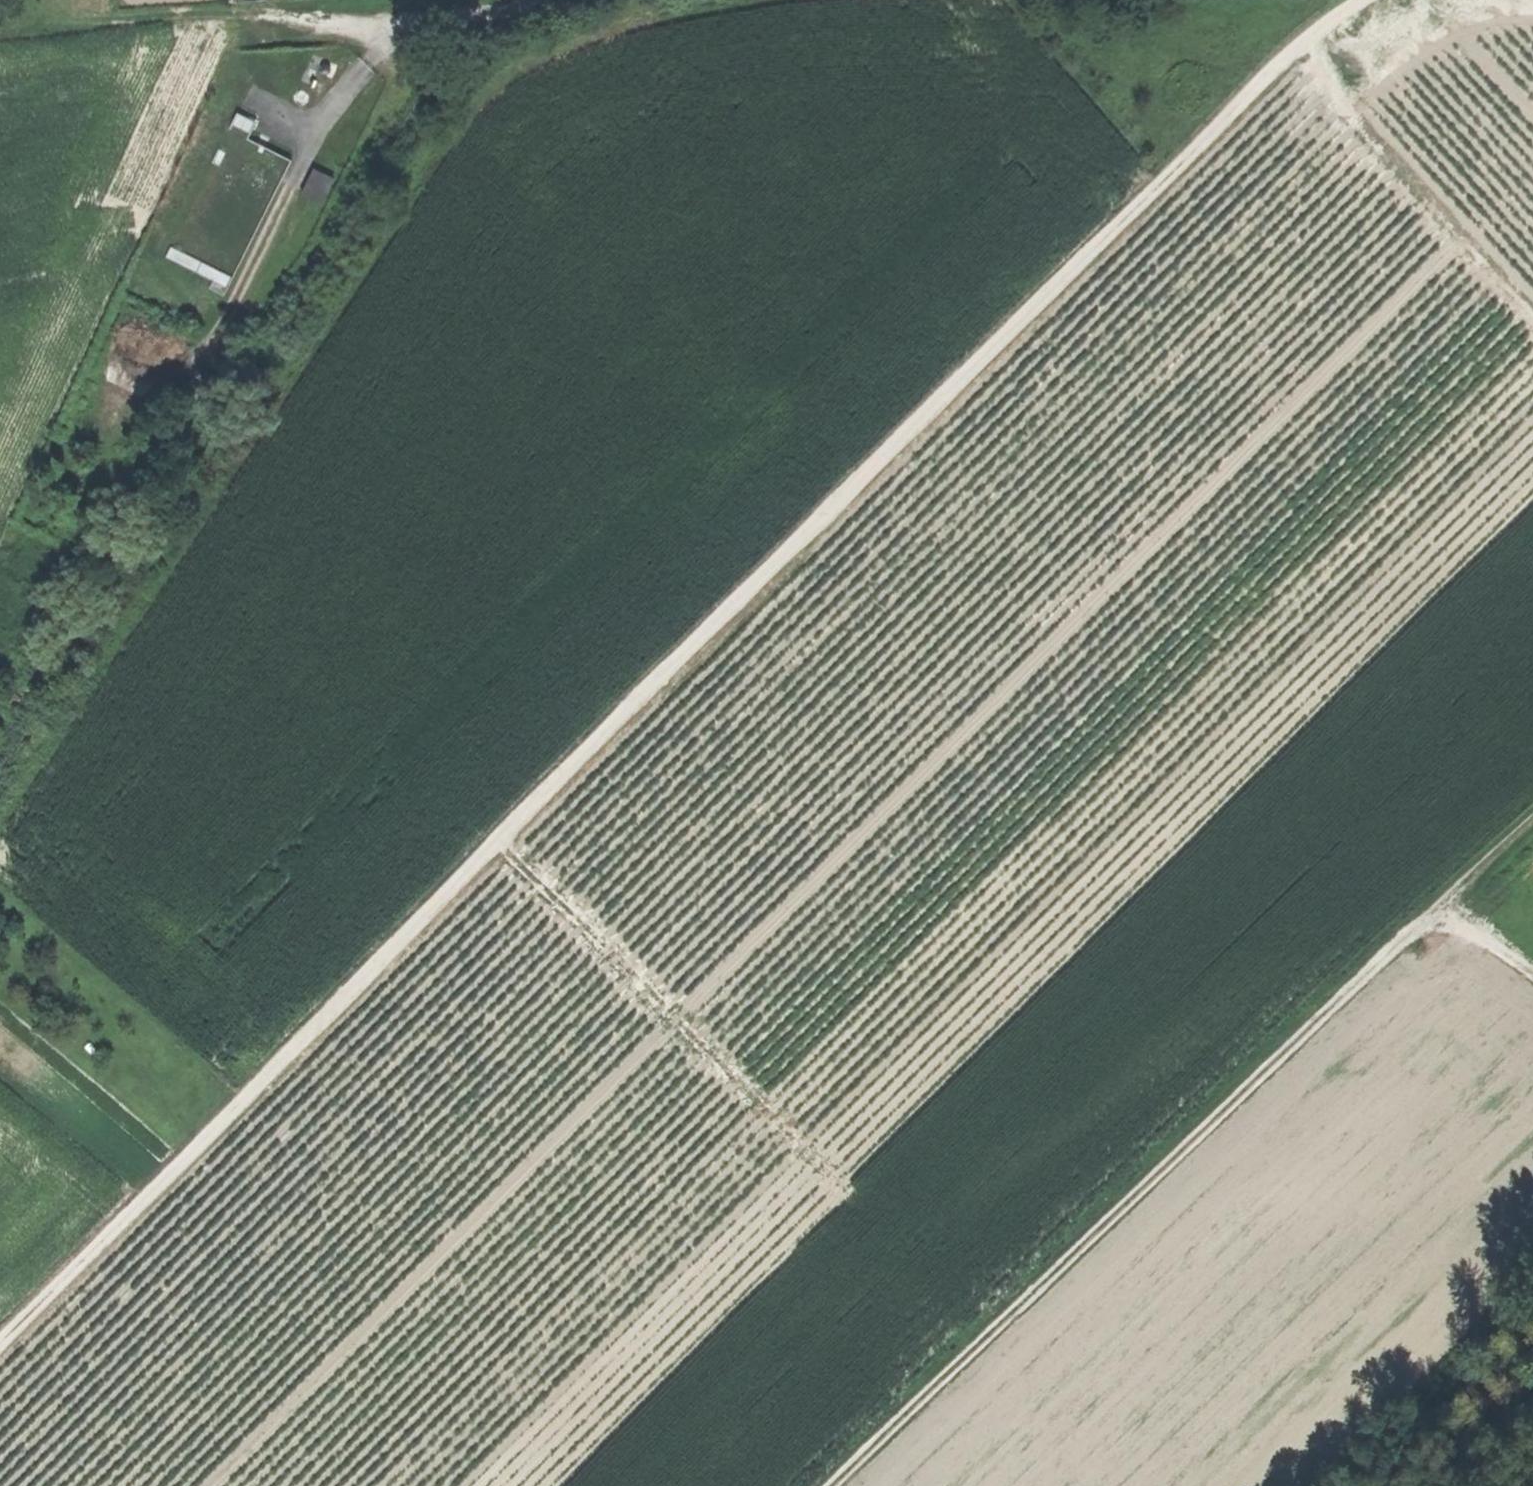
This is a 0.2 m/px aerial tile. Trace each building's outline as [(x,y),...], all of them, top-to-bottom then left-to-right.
[(301,192),(323,203),(336,176),(313,166),(301,192)]
